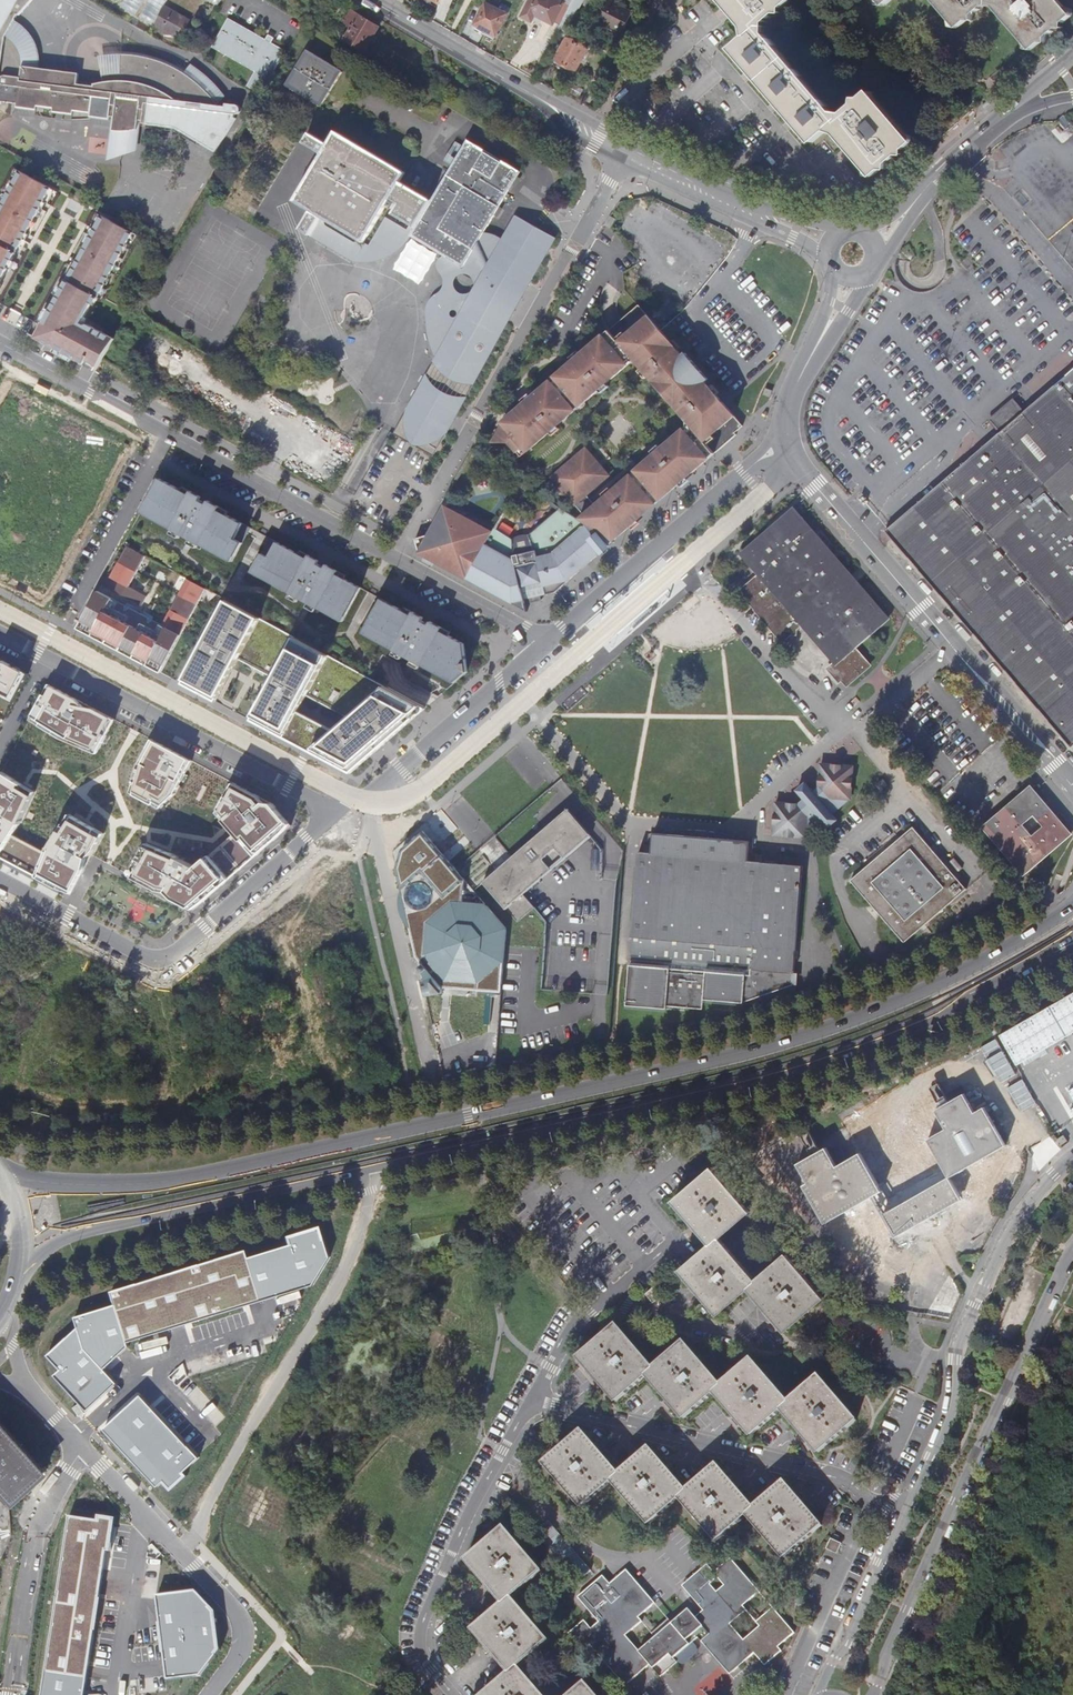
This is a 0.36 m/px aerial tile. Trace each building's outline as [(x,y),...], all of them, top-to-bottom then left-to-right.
[(78,73),(37,69),(38,59),(35,46),(31,37),(23,28),(15,22),(18,15),(20,15),(35,0),(0,0),(0,103),(15,105),(15,109),(33,111),(33,117),(53,119),(54,112),(71,114),(70,119),(90,120),(90,118),(108,120),(110,117),(116,117),(113,131),(136,129),(137,120),(141,121),(141,124),(145,124),(145,128),(165,130),(165,126),(174,127),(181,130),(180,134),(197,144),(199,141),(216,152),(237,118),(235,117),(236,114),(237,114),(238,114),(240,113),(241,110),(241,108),(241,107),(240,106),(239,105),(238,105),(227,104),(226,107),(217,106),(217,105),(221,105),(186,73),(157,58),(131,53),(119,53),(120,74),(100,75),(101,82),(92,84),(92,87),(78,85),(78,73)] [(166,0),(126,0),(122,9),(154,24),(166,0)] [(563,20),(570,7),(558,0),(531,0),(522,15),(532,21),(535,15),(553,24),(554,21),(561,25),(563,20)] [(573,1),(570,7),(563,20),(571,24),(584,0),(574,0),(573,1)] [(598,12),(604,0),(587,0),(584,5),(598,12)] [(633,12),(609,0),(599,21),(622,33),(633,12)] [(790,0),(723,0),(726,3),(733,11),(735,14),(752,34),(734,49),(750,67),(752,70),(755,74),(777,99),(779,102),(782,105),(793,117),(795,120),(798,123),(814,142),(832,126),(852,149),(854,152),(858,156),(874,175),(881,169),(888,169),(888,163),(899,154),(905,155),(906,149),(913,142),(871,94),(862,100),(857,99),(857,105),(845,115),(840,114),(839,120),(760,28),(766,28),(766,22),(778,13),(782,13),(783,8),(791,1),(790,0)] [(960,27),(968,20),(974,21),(974,15),(987,5),(992,6),(992,0),(937,0),(960,27)] [(1035,49),(1042,42),(1048,43),(1048,36),(1059,27),(1065,28),(1066,22),(1072,16),(1058,0),(992,0),(1035,49)] [(506,14),(486,3),(474,24),(495,35),(506,14)] [(167,7),(157,25),(181,38),(191,20),(167,7)] [(352,27),(346,39),(366,51),(380,27),(352,11),(345,22),(352,27)] [(248,85),(263,94),(287,50),(272,42),(275,37),(269,34),(267,39),(229,18),(213,47),(256,71),(248,85)] [(566,35),(571,24),(563,20),(561,25),(557,31),(566,35)] [(589,48),(568,37),(556,59),(578,70),(589,48)] [(308,50),(287,86),(322,106),(343,70),(308,50)] [(120,74),(119,53),(99,54),(100,75),(120,74)] [(957,106),(942,89),(934,96),(948,113),(951,110),(953,109),(957,106)] [(136,129),(113,131),(109,159),(134,150),(136,129)] [(485,231),(521,171),(468,140),(433,200),(401,181),(406,172),(336,132),(329,143),(311,133),(305,143),(323,153),(295,201),(312,211),(301,229),(311,235),(321,217),(327,221),(360,240),(365,243),(391,199),(399,205),(394,213),(417,227),(413,236),(447,256),(454,260),(453,263),(453,265),(454,267),(455,267),(455,268),(458,270),(462,271),(462,270),(463,270),(464,270),(465,269),(467,267),(467,266),(469,263),(472,261),(473,261),(476,261),(479,262),(480,263),(481,263),(482,264),(486,268),(488,268),(459,321),(428,322),(430,336),(437,358),(395,435),(434,457),(530,284),(556,238),(541,229),(516,215),(501,238),(496,235),(489,232),(485,231)] [(49,188),(18,170),(0,203),(0,279),(49,188)] [(100,215),(34,337),(60,352),(62,349),(72,354),(70,357),(94,370),(112,338),(86,324),(83,325),(80,323),(90,303),(92,305),(97,295),(131,232),(100,215)] [(326,222),(327,221),(321,217),(311,235),(354,261),(356,261),(372,262),(379,261),(390,257),(400,251),(408,243),(413,236),(417,227),(412,224),(409,229),(388,216),(371,245),(365,243),(360,240),(359,242),(355,242),(328,225),(327,224),(326,222)] [(428,309),(428,322),(459,321),(488,268),(486,268),(482,264),(481,263),(480,263),(479,262),(476,261),(473,261),(472,261),(469,263),(467,266),(467,267),(465,269),(464,270),(463,270),(462,270),(462,271),(458,270),(455,268),(455,267),(454,267),(453,265),(453,263),(454,260),(447,256),(446,256),(444,257),(441,259),(439,262),(439,264),(439,267),(440,270),(441,272),(442,272),(443,274),(445,277),(446,281),(446,285),(445,287),(443,291),(441,293),(438,295),(434,298),(430,303),(428,309)] [(611,541),(613,542),(737,434),(736,432),(740,429),(744,425),(662,331),(639,305),(609,331),(613,335),(603,344),(599,339),(556,376),(560,381),(550,389),(547,385),(503,422),(503,423),(492,451),(510,451),(515,456),(525,447),(529,451),(572,413),(568,409),(578,400),(582,405),(629,364),(637,363),(687,421),(685,429),(595,506),(586,496),(609,477),(585,449),(551,479),(584,517),(579,521),(611,541)] [(609,331),(599,339),(603,344),(613,335),(609,331)] [(98,364),(95,370),(104,375),(107,369),(98,364)] [(1025,412),(1014,399),(989,420),(1000,433),(886,530),(1072,747),(1072,371),(1025,412)] [(556,376),(547,385),(550,389),(560,381),(556,376)] [(766,388),(763,395),(770,397),(772,390),(766,388)] [(578,400),(568,409),(572,413),(582,405),(578,400)] [(200,546),(218,556),(230,562),(233,557),(245,533),(248,528),(157,480),(142,509),(139,513),(145,516),(187,539),(190,540),(200,546)] [(465,579),(525,611),(523,599),(528,598),(529,602),(540,600),(539,595),(553,591),(611,541),(579,521),(557,506),(527,534),(511,537),(493,527),(491,529),(487,527),(486,529),(470,521),(471,518),(467,516),(466,518),(442,506),(427,535),(413,539),(417,552),(417,553),(465,579)] [(795,511),(745,554),(762,574),(741,592),(757,610),(784,641),(792,634),(798,635),(798,629),(804,624),(837,662),(829,669),(840,682),(843,679),(848,686),(871,666),(855,647),(887,619),(856,583),(851,577),(795,511)] [(306,603),(308,604),(310,605),(336,619),(341,621),(344,616),(359,588),(328,571),(299,555),(268,539),(266,543),(253,567),(250,573),(262,579),(281,589),(306,603)] [(132,586),(147,554),(126,544),(104,590),(109,592),(111,588),(143,604),(148,593),(132,586)] [(467,671),(463,643),(455,639),(439,630),(410,615),(385,601),(381,599),(378,605),(362,633),(385,645),(392,649),(410,659),(421,665),(441,675),(454,682),(467,671)] [(365,675),(362,673),(328,655),(294,636),(259,618),(228,600),(184,679),(182,684),(216,701),(218,697),(233,668),(238,659),(244,662),(273,677),(268,686),(264,694),(254,714),(252,717),(250,720),(284,738),(309,751),(350,773),(369,757),(397,733),(408,724),(425,709),(426,708),(384,686),(369,677),(365,675)] [(1,699),(2,696),(14,702),(30,673),(0,657),(0,699),(1,699)] [(49,683),(30,719),(61,738),(83,747),(98,753),(99,750),(107,735),(116,719),(112,717),(49,683)] [(176,792),(193,760),(152,738),(139,764),(130,792),(160,807),(176,792)] [(832,810),(850,793),(853,763),(840,762),(841,761),(832,761),(832,762),(820,761),(819,773),(818,773),(818,782),(819,782),(812,788),(805,780),(796,787),(804,795),(797,801),(797,800),(789,799),(788,800),(776,800),(775,812),(774,812),(773,820),(774,821),(774,832),(785,833),(785,834),(794,835),(794,833),(805,834),(824,817),(829,823),(837,815),(832,810)] [(3,771),(0,776),(0,855),(73,894),(105,833),(72,813),(49,849),(48,852),(14,834),(21,823),(36,791),(3,771)] [(884,779),(877,785),(882,791),(889,785),(884,779)] [(274,803),(235,782),(219,811),(237,832),(197,866),(179,856),(180,856),(173,852),(148,842),(131,874),(195,908),(292,824),(274,803)] [(1032,788),(986,828),(1025,874),(1072,834),(1032,788)] [(513,855),(484,880),(508,907),(593,833),(569,806),(567,808),(513,855)] [(914,827),(852,880),(906,943),(968,889),(914,827)] [(441,987),(502,990),(508,929),(424,830),(402,850),(397,868),(426,996),(441,994),(441,987)] [(442,840),(438,844),(445,852),(449,848),(442,840)] [(641,853),(632,961),(668,964),(668,970),(632,967),(629,1008),(687,1012),(687,1009),(705,1011),(706,1001),(746,1004),(795,986),(796,974),(798,941),(803,877),(804,866),(641,853)] [(940,1082),(933,1085),(940,1104),(947,1101),(940,1082)] [(828,1148),(799,1164),(810,1183),(805,1185),(826,1224),(874,1197),(896,1237),(963,1200),(961,1196),(975,1188),(965,1170),(1008,1145),(986,1107),(976,1112),(966,1093),(937,1110),(947,1129),(929,1139),(924,1130),(919,1132),(887,1151),(874,1128),(854,1139),(861,1153),(838,1167),(828,1148)] [(761,1159),(758,1152),(746,1159),(750,1166),(761,1159)] [(788,1255),(758,1281),(720,1238),(751,1212),(714,1169),(676,1201),(695,1223),(713,1244),(683,1271),(693,1282),(720,1313),(751,1287),(770,1310),(787,1330),(825,1298),(788,1255)] [(56,1376),(86,1409),(115,1382),(103,1369),(128,1346),(129,1339),(313,1284),(330,1256),(322,1225),(288,1234),(290,1245),(248,1257),(247,1249),(112,1290),(115,1304),(75,1317),(77,1328),(48,1355),(62,1370),(56,1376)] [(657,1286),(648,1293),(655,1303),(665,1295),(657,1286)] [(790,1402),(753,1359),(723,1385),(687,1343),(656,1370),(619,1327),(582,1359),(600,1380),(618,1401),(649,1376),(669,1399),(685,1418),(715,1392),(734,1414),(752,1436),(783,1410),(804,1434),(820,1453),(859,1420),(821,1376),(790,1402)] [(199,1457),(141,1395),(107,1430),(159,1486),(164,1480),(171,1488),(187,1475),(183,1471),(199,1457)] [(206,1450),(228,1416),(214,1407),(192,1441),(206,1450)] [(46,1473),(0,1422),(0,1494),(11,1504),(46,1473)] [(785,1558),(823,1525),(804,1503),(786,1483),(756,1508),(737,1486),(719,1465),(688,1491),(669,1469),(651,1448),(621,1475),(601,1452),(583,1431),(546,1463),(583,1506),(614,1480),(651,1523),(680,1498),(718,1542),(749,1515),(785,1558)] [(70,1516),(43,1694),(85,1694),(107,1551),(112,1552),(117,1518),(97,1515),(97,1520),(70,1516)] [(506,1528),(468,1560),(486,1581),(490,1586),(505,1603),(475,1630),(484,1640),(493,1651),(496,1654),(512,1672),(486,1694),(544,1694),(519,1666),(550,1640),(512,1597),(543,1571),(506,1528)] [(832,1538),(828,1548),(839,1553),(844,1542),(832,1538)] [(585,1620),(569,1634),(584,1651),(591,1645),(627,1686),(651,1665),(661,1677),(679,1662),(675,1658),(699,1637),(731,1674),(755,1654),(766,1666),(784,1651),(780,1646),(796,1633),(774,1608),(757,1622),(761,1626),(745,1640),(732,1624),(748,1610),(744,1605),(761,1592),(732,1558),(719,1569),(716,1572),(709,1564),(684,1586),(704,1610),(697,1616),(690,1609),(674,1623),(670,1618),(654,1633),(657,1637),(641,1651),(627,1635),(643,1620),(640,1617),(656,1602),(628,1569),(611,1583),(605,1575),(579,1597),(599,1621),(591,1628),(585,1620)] [(196,1592),(158,1595),(170,1680),(201,1676),(219,1649),(216,1609),(196,1592)] [(586,1683),(573,1694),(597,1694),(586,1683)]
